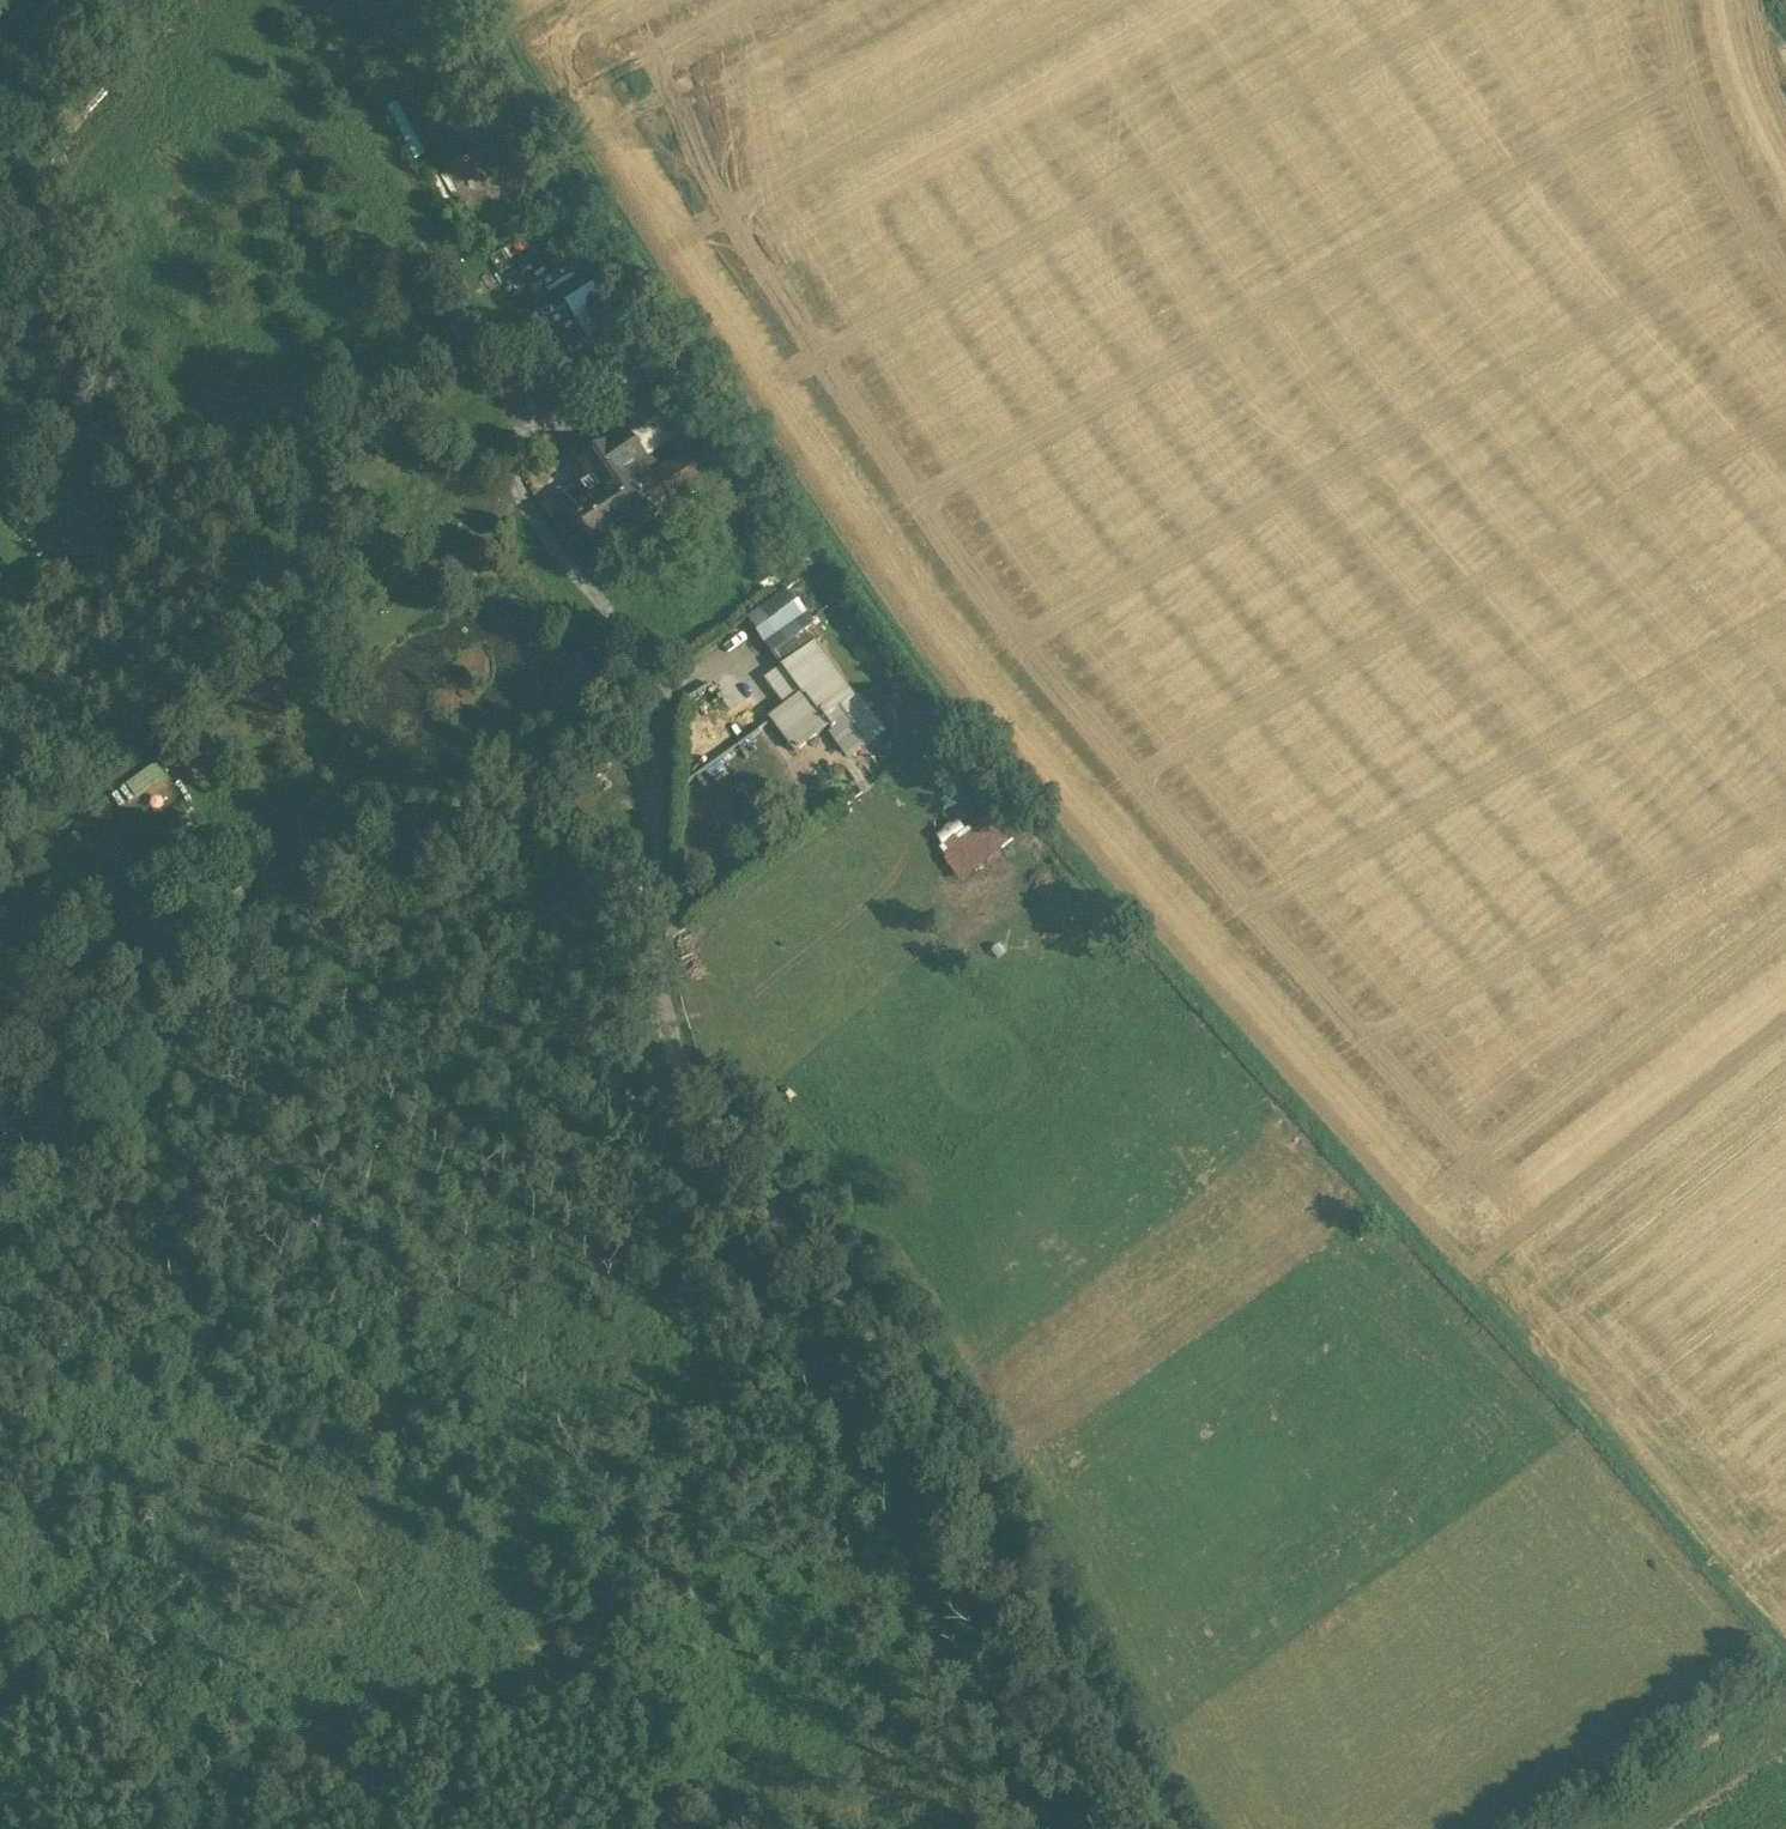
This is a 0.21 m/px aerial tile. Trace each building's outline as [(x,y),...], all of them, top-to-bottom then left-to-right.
[(505,279),(539,260),(526,236),(492,254),(505,279)] [(670,421),(665,424),(657,411),(649,416),(682,465),(693,457),(670,421)] [(632,429),(623,435),(633,449),(642,443),(632,429)] [(655,471),(651,474),(633,449),(623,435),(622,435),(579,467),(590,481),(599,493),(622,475),(649,519),(650,518),(653,522),(671,510),(678,518),(693,507),(669,475),(661,480),(655,471)] [(649,519),(622,475),(599,493),(630,537),(653,522),(650,518),(649,519)] [(600,556),(630,537),(599,493),(590,481),(561,502),(600,556)] [(749,620),(785,668),(811,648),(776,601),(749,620)] [(851,703),(811,648),(785,668),(804,694),(787,707),(790,710),(773,723),(794,752),(826,729),(830,734),(835,730),(828,720),(851,703)] [(854,701),(851,703),(828,720),(835,730),(854,755),(880,735),(854,701)] [(949,851),(966,878),(1003,854),(986,828),(949,851)]
